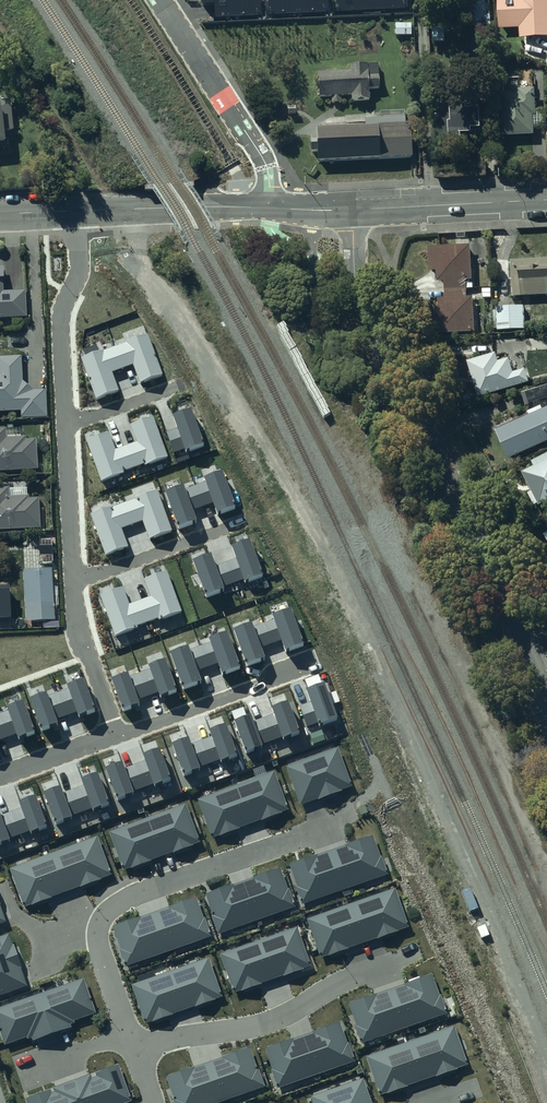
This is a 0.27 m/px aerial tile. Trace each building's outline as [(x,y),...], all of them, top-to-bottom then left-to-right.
[(468,26),(492,25),(491,0),(467,0),(468,26)] [(502,28),(522,28),(522,36),(546,35),(546,0),(501,0),(502,28)] [(350,74),(318,75),(319,99),(331,98),(331,105),(343,104),(342,98),(349,98),(349,103),(368,102),(368,90),(379,89),(378,68),(349,69),(350,74)] [(511,91),(503,91),(505,135),(535,134),(535,126),(546,125),(546,109),(538,110),(537,88),(521,89),(521,94),(511,94),(511,91)] [(450,106),(439,107),(440,144),(449,144),(448,127),(453,127),(453,142),(466,141),(465,133),(475,132),(475,127),(480,127),(481,133),(485,133),(484,106),(481,106),(481,103),(454,104),(455,120),(450,120),(450,106)] [(14,153),(11,109),(0,109),(0,154),(14,153)] [(368,128),(322,131),(323,140),(313,141),(314,149),(321,148),(321,160),(383,155),(384,170),(417,168),(413,121),(406,122),(405,109),(367,112),(368,128)] [(473,244),(430,245),(431,270),(439,270),(440,281),(446,281),(447,297),(441,297),(442,332),(476,331),(475,296),(468,296),(468,288),(474,287),(474,281),(466,281),(466,279),(474,279),(473,244)] [(513,259),(514,295),(546,294),(546,258),(513,259)] [(26,319),(26,289),(4,290),(3,265),(0,265),(0,319),(26,319)] [(526,305),(498,305),(498,329),(526,328),(526,305)] [(163,373),(147,332),(124,340),(125,341),(105,349),(105,347),(81,356),(96,397),(118,389),(112,371),(134,363),(141,381),(163,373)] [(498,352),(469,361),(480,397),(531,381),(527,368),(515,372),(510,358),(505,359),(504,355),(499,357),(498,352)] [(21,412),(22,417),(47,417),(46,389),(33,389),(23,380),(23,356),(0,357),(0,412),(21,412)] [(524,392),(527,404),(546,398),(546,386),(524,392)] [(502,426),(517,456),(546,441),(546,401),(513,418),(514,420),(502,426)] [(185,448),(186,450),(204,443),(192,408),(173,414),(177,427),(166,431),(174,452),(185,448)] [(86,439),(101,480),(124,471),(123,470),(143,463),(143,464),(167,455),(153,415),(130,423),(137,440),(114,448),(108,430),(86,439)] [(38,468),(37,439),(26,439),(26,436),(7,437),(7,428),(0,429),(0,469),(38,468)] [(534,461),(537,466),(525,472),(534,490),(530,492),(536,505),(540,503),(541,505),(546,501),(546,454),(534,461)] [(224,468),(205,475),(206,480),(186,488),(184,483),(165,490),(178,525),(197,519),(193,509),(214,501),(218,511),(237,504),(224,468)] [(0,487),(0,530),(40,529),(39,499),(30,500),(29,495),(11,495),(10,486),(0,487)] [(172,529),(156,488),(133,497),(134,498),(114,505),(114,504),(90,513),(105,553),(127,545),(121,528),(143,519),(150,537),(172,529)] [(205,595),(224,588),(224,586),(244,579),(244,580),(263,573),(250,538),(232,544),(237,558),(216,565),(211,552),(192,559),(205,595)] [(23,569),(26,620),(55,619),(52,567),(23,569)] [(100,594),(115,635),(138,627),(138,625),(157,618),(158,619),(182,610),(167,570),(145,578),(151,596),(129,604),(122,586),(100,594)] [(11,616),(9,584),(0,585),(0,617),(11,616)] [(246,663),(265,656),(262,647),(282,640),(285,648),(304,641),(291,607),(273,613),(274,618),(253,626),(251,620),(233,627),(246,663)] [(183,686),(201,679),(198,671),(218,663),(221,671),(240,664),(227,630),(209,637),(211,641),(190,649),(188,644),(169,651),(183,686)] [(123,710),(140,703),(138,699),(159,691),(160,695),(177,689),(165,657),(149,663),(151,668),(129,676),(127,670),(111,677),(123,710)] [(318,723),(319,724),(337,718),(332,703),(339,701),(336,691),(329,694),(325,682),(322,683),(319,675),(306,679),(309,688),(307,688),(311,702),(300,706),(307,726),(318,723)] [(42,730),(59,724),(57,719),(77,712),(79,716),(96,709),(84,677),(68,683),(69,688),(48,696),(46,691),(29,697),(42,730)] [(17,732),(18,737),(35,730),(23,698),(7,704),(9,709),(0,712),(0,739),(17,732)] [(246,750),(300,731),(289,699),(272,705),(275,714),(255,721),(252,713),(235,719),(246,750)] [(183,773),(237,754),(226,722),(209,728),(212,737),(192,744),(189,736),(172,742),(183,773)] [(116,796),(170,778),(159,746),(143,752),(146,760),(125,767),(123,760),(106,766),(116,796)] [(341,789),(352,785),(338,747),(286,766),(300,804),(318,798),(318,799),(342,791),(341,789)] [(221,835),(241,827),(241,826),(261,819),(261,820),(283,812),(282,811),(291,808),(277,769),(199,798),(213,836),(220,833),(221,835)] [(54,822),(108,803),(97,771),(81,777),(84,786),(63,793),(61,785),(44,791),(54,822)] [(47,825),(36,794),(20,799),(23,808),(2,815),(0,809),(0,842),(47,825)] [(131,868),(151,861),(151,859),(171,852),(172,853),(193,846),(192,844),(201,841),(187,803),(109,831),(123,869),(130,866),(131,868)] [(296,887),(302,904),(389,874),(382,855),(380,856),(373,834),(290,863),(298,886),(296,887)] [(31,905),(51,897),(51,896),(79,886),(80,887),(101,879),(101,878),(111,874),(97,836),(9,868),(23,906),(31,903),(31,905)] [(212,917),(217,934),(296,907),(289,888),(287,889),(280,867),(205,893),(214,916),(212,917)] [(328,956),(348,949),(348,948),(377,938),(377,939),(398,931),(398,930),(408,926),(395,888),(306,919),(320,957),(327,954),(328,956)] [(119,949),(125,966),(212,936),(205,917),(203,918),(196,897),(113,925),(121,949),(119,949)] [(241,990),(262,983),(261,982),(282,975),(282,976),(303,969),(303,967),(311,964),(298,926),(220,953),(233,991),(241,989),(241,990)] [(27,986),(21,967),(22,967),(14,943),(13,944),(9,933),(0,936),(0,995),(27,986)] [(154,1021),(174,1014),(174,1013),(194,1005),(195,1007),(216,999),(215,998),(224,995),(211,957),(132,984),(146,1022),(153,1019),(154,1021)] [(355,1026),(361,1042),(447,1012),(441,995),(439,995),(432,974),(349,1002),(357,1025),(355,1026)] [(3,1044),(25,1036),(26,1039),(31,1037),(32,1040),(70,1027),(69,1024),(74,1022),(73,1020),(96,1012),(83,977),(0,1006),(0,1035),(3,1044)] [(271,1070),(277,1087),(355,1060),(349,1043),(347,1043),(340,1022),(265,1047),(273,1070),(271,1070)] [(387,1093),(408,1086),(407,1085),(436,1075),(436,1076),(458,1069),(457,1067),(468,1063),(454,1025),(366,1056),(379,1094),(387,1092),(387,1093)] [(174,1102),(215,1102),(265,1086),(259,1068),(257,1069),(250,1048),(167,1076),(175,1098),(173,1099),(174,1102)] [(132,1100),(118,1064),(96,1073),(97,1076),(92,1078),(90,1073),(52,1087),(54,1091),(51,1092),(50,1089),(26,1099),(27,1102),(123,1102),(132,1100)] [(314,1102),(372,1102),(363,1078),(312,1096),(314,1102)]
